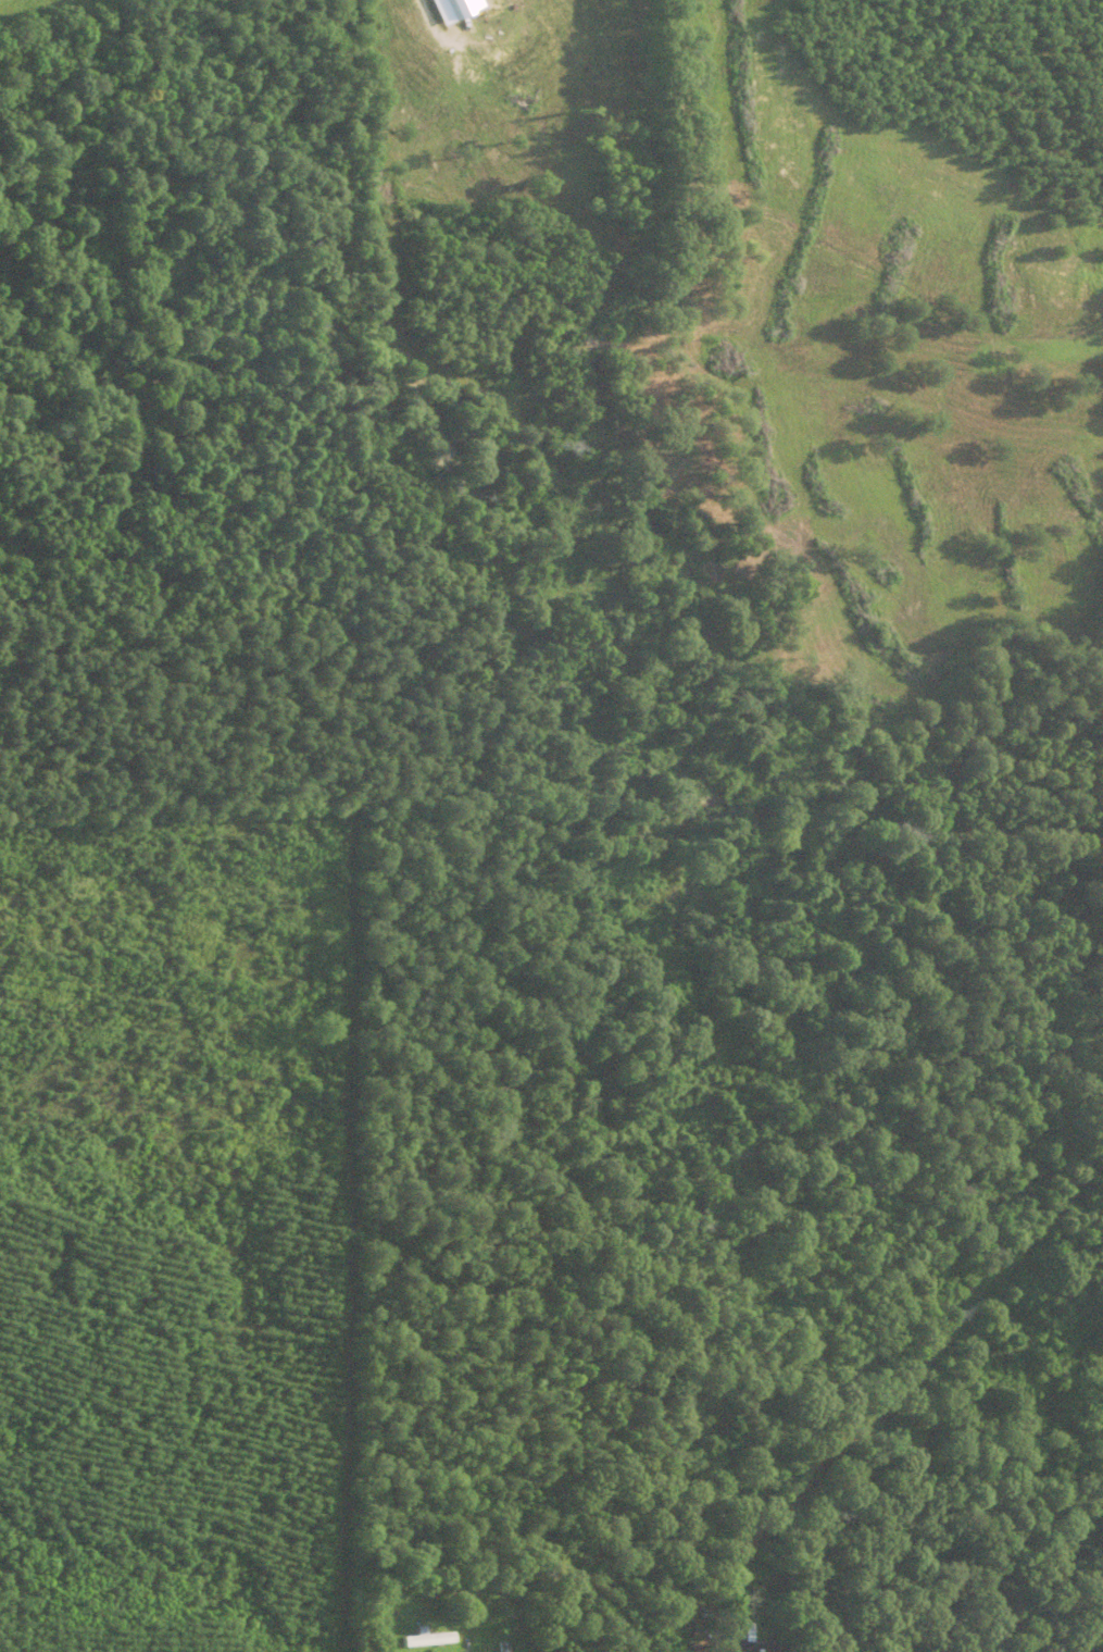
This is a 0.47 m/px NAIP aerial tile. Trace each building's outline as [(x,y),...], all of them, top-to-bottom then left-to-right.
[(444,27),(488,7),(485,0),(432,0),(444,27)] [(401,1646),(455,1646),(455,1635),(401,1635),(401,1646)]
